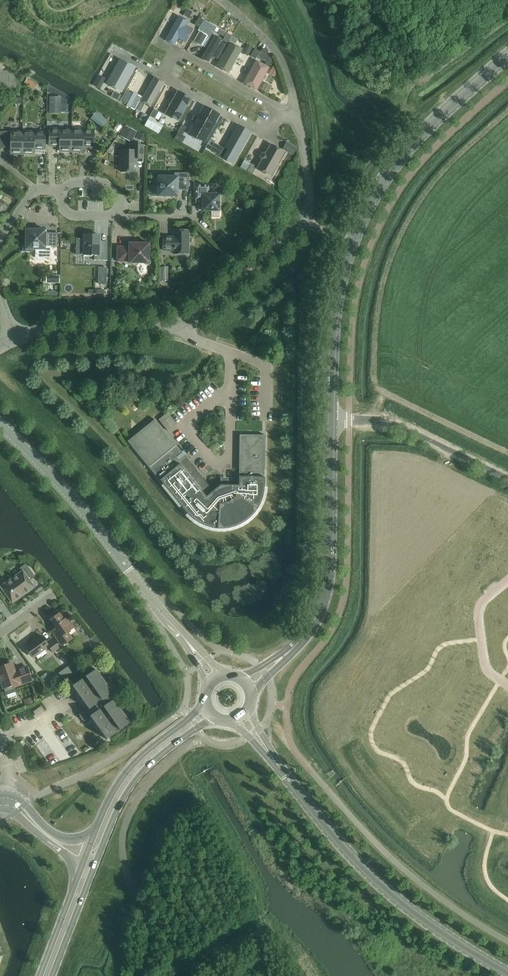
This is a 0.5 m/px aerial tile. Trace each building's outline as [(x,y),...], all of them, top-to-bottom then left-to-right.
[(186,9),(183,15),(189,18),(192,12),(186,9)] [(225,13),(220,22),(226,26),(231,17),(225,13)] [(186,27),(188,23),(178,17),(164,42),(174,47),(177,41),(185,45),(192,30),(186,27)] [(199,29),(203,21),(199,19),(195,26),(199,29)] [(229,42),(232,38),(227,35),(223,42),(227,45),(229,42)] [(215,68),(226,46),(212,38),(200,60),(215,68)] [(230,44),(216,69),(228,75),(242,50),(230,44)] [(247,44),(244,50),(249,54),(253,48),(247,44)] [(256,60),(260,53),(255,51),(251,58),(256,60)] [(269,68),(274,61),(269,59),(265,65),(269,68)] [(119,61),(105,86),(120,94),(134,69),(119,61)] [(256,92),(268,70),(254,62),(242,84),(256,92)] [(273,66),(269,74),(274,77),(278,70),(275,69),(276,68),(273,66)] [(13,95),(19,85),(21,80),(0,69),(0,88),(13,95)] [(99,75),(93,85),(100,89),(105,78),(99,75)] [(153,78),(140,102),(150,109),(164,84),(153,78)] [(26,80),(23,85),(30,89),(33,84),(26,80)] [(192,101),(177,92),(164,116),(179,124),(192,101)] [(134,110),(135,110),(142,97),(134,93),(126,106),(134,110)] [(8,103),(1,97),(0,98),(0,114),(8,103)] [(49,97),(50,113),(61,113),(61,97),(49,97)] [(135,110),(140,112),(144,105),(139,103),(135,110)] [(154,109),(149,117),(145,126),(158,134),(163,125),(154,121),(159,112),(154,109)] [(217,118),(203,110),(192,130),(206,138),(217,118)] [(102,117),(99,122),(103,126),(107,121),(102,117)] [(251,132),(236,123),(225,143),(240,152),(251,132)] [(183,135),(187,127),(182,124),(178,132),(183,135)] [(125,127),(121,134),(132,140),(136,133),(136,132),(126,126),(125,127)] [(59,144),(59,152),(71,152),(71,130),(49,130),(48,146),(49,146),(49,144),(59,144)] [(83,144),(93,144),(93,146),(93,130),(71,130),(71,152),(83,152),(83,144)] [(10,154),(22,154),(22,133),(0,132),(0,148),(0,146),(10,147),(10,154)] [(138,134),(136,137),(144,141),(146,138),(146,137),(139,132),(138,134)] [(177,133),(174,138),(183,143),(186,137),(183,135),(178,132),(177,133)] [(44,149),(45,133),(22,133),(22,154),(34,155),(34,147),(44,147),(44,149)] [(292,143),(286,140),(283,138),(279,145),(288,150),(292,143)] [(211,150),(215,143),(210,140),(206,148),(207,149),(203,155),(214,161),(217,157),(212,154),(213,152),(211,150)] [(285,152),(271,144),(257,168),(272,176),(285,152)] [(120,172),(135,172),(136,159),(142,159),(142,146),(131,146),(131,151),(121,151),(120,172)] [(224,158),(229,151),(224,148),(219,155),(224,158)] [(252,174),(257,166),(252,164),(247,171),(252,174)] [(155,186),(152,186),(152,196),(157,196),(177,196),(177,187),(188,188),(188,173),(174,173),(174,177),(157,176),(157,179),(155,178),(155,185),(155,186)] [(202,211),(212,211),(212,209),(219,209),(219,194),(208,194),(208,185),(195,185),(195,199),(202,199),(202,211)] [(23,252),(29,252),(35,252),(35,258),(37,258),(38,259),(39,260),(40,260),(42,260),(44,259),(45,257),(51,257),(51,247),(57,247),(58,233),(46,233),(46,230),(26,230),(26,246),(24,246),(23,252)] [(188,254),(188,230),(174,230),(174,237),(163,237),(163,250),(174,250),(174,254),(188,254)] [(84,239),(76,239),(76,255),(84,255),(94,255),(94,260),(107,261),(107,246),(100,246),(100,235),(84,235),(84,239)] [(223,235),(216,242),(221,247),(228,241),(223,235)] [(146,265),(149,265),(151,263),(151,261),(149,259),(149,243),(129,243),(129,247),(117,247),(117,261),(129,262),(129,263),(144,263),(146,265)] [(99,267),(99,284),(107,284),(107,267),(99,267)] [(46,283),(60,283),(60,276),(46,275),(46,283)] [(170,416),(162,424),(168,431),(177,424),(170,416)] [(228,485),(228,480),(221,480),(221,485),(220,485),(213,491),(155,419),(128,442),(171,495),(171,494),(187,514),(190,512),(193,515),(198,519),(202,521),(207,524),(212,525),(218,526),(223,526),(229,525),(234,524),(239,522),(244,519),(248,515),(252,511),(255,507),(257,502),(259,497),(260,492),(261,487),(264,487),(265,435),(240,435),(239,485),(228,485)] [(29,581),(35,577),(26,564),(20,568),(22,571),(0,587),(12,603),(34,587),(29,581)] [(54,634),(62,646),(72,639),(67,632),(74,628),(62,611),(51,620),(59,631),(54,634)] [(53,652),(59,648),(52,638),(46,642),(41,636),(26,647),(33,658),(48,647),(53,652)] [(95,649),(88,654),(92,660),(99,655),(95,649)] [(4,688),(7,695),(16,692),(14,687),(32,680),(27,667),(14,671),(11,663),(0,667),(0,677),(4,688)] [(116,696),(116,694),(116,693),(115,691),(112,693),(96,669),(72,686),(89,710),(85,712),(84,711),(81,713),(81,714),(81,716),(82,717),(83,719),(84,719),(85,720),(87,720),(89,718),(89,717),(90,716),(106,740),(130,723),(113,700),(114,699),(115,697),(116,696)] [(47,673),(41,677),(48,687),(54,684),(47,673)] [(32,697),(23,700),(25,706),(34,703),(32,697)]
